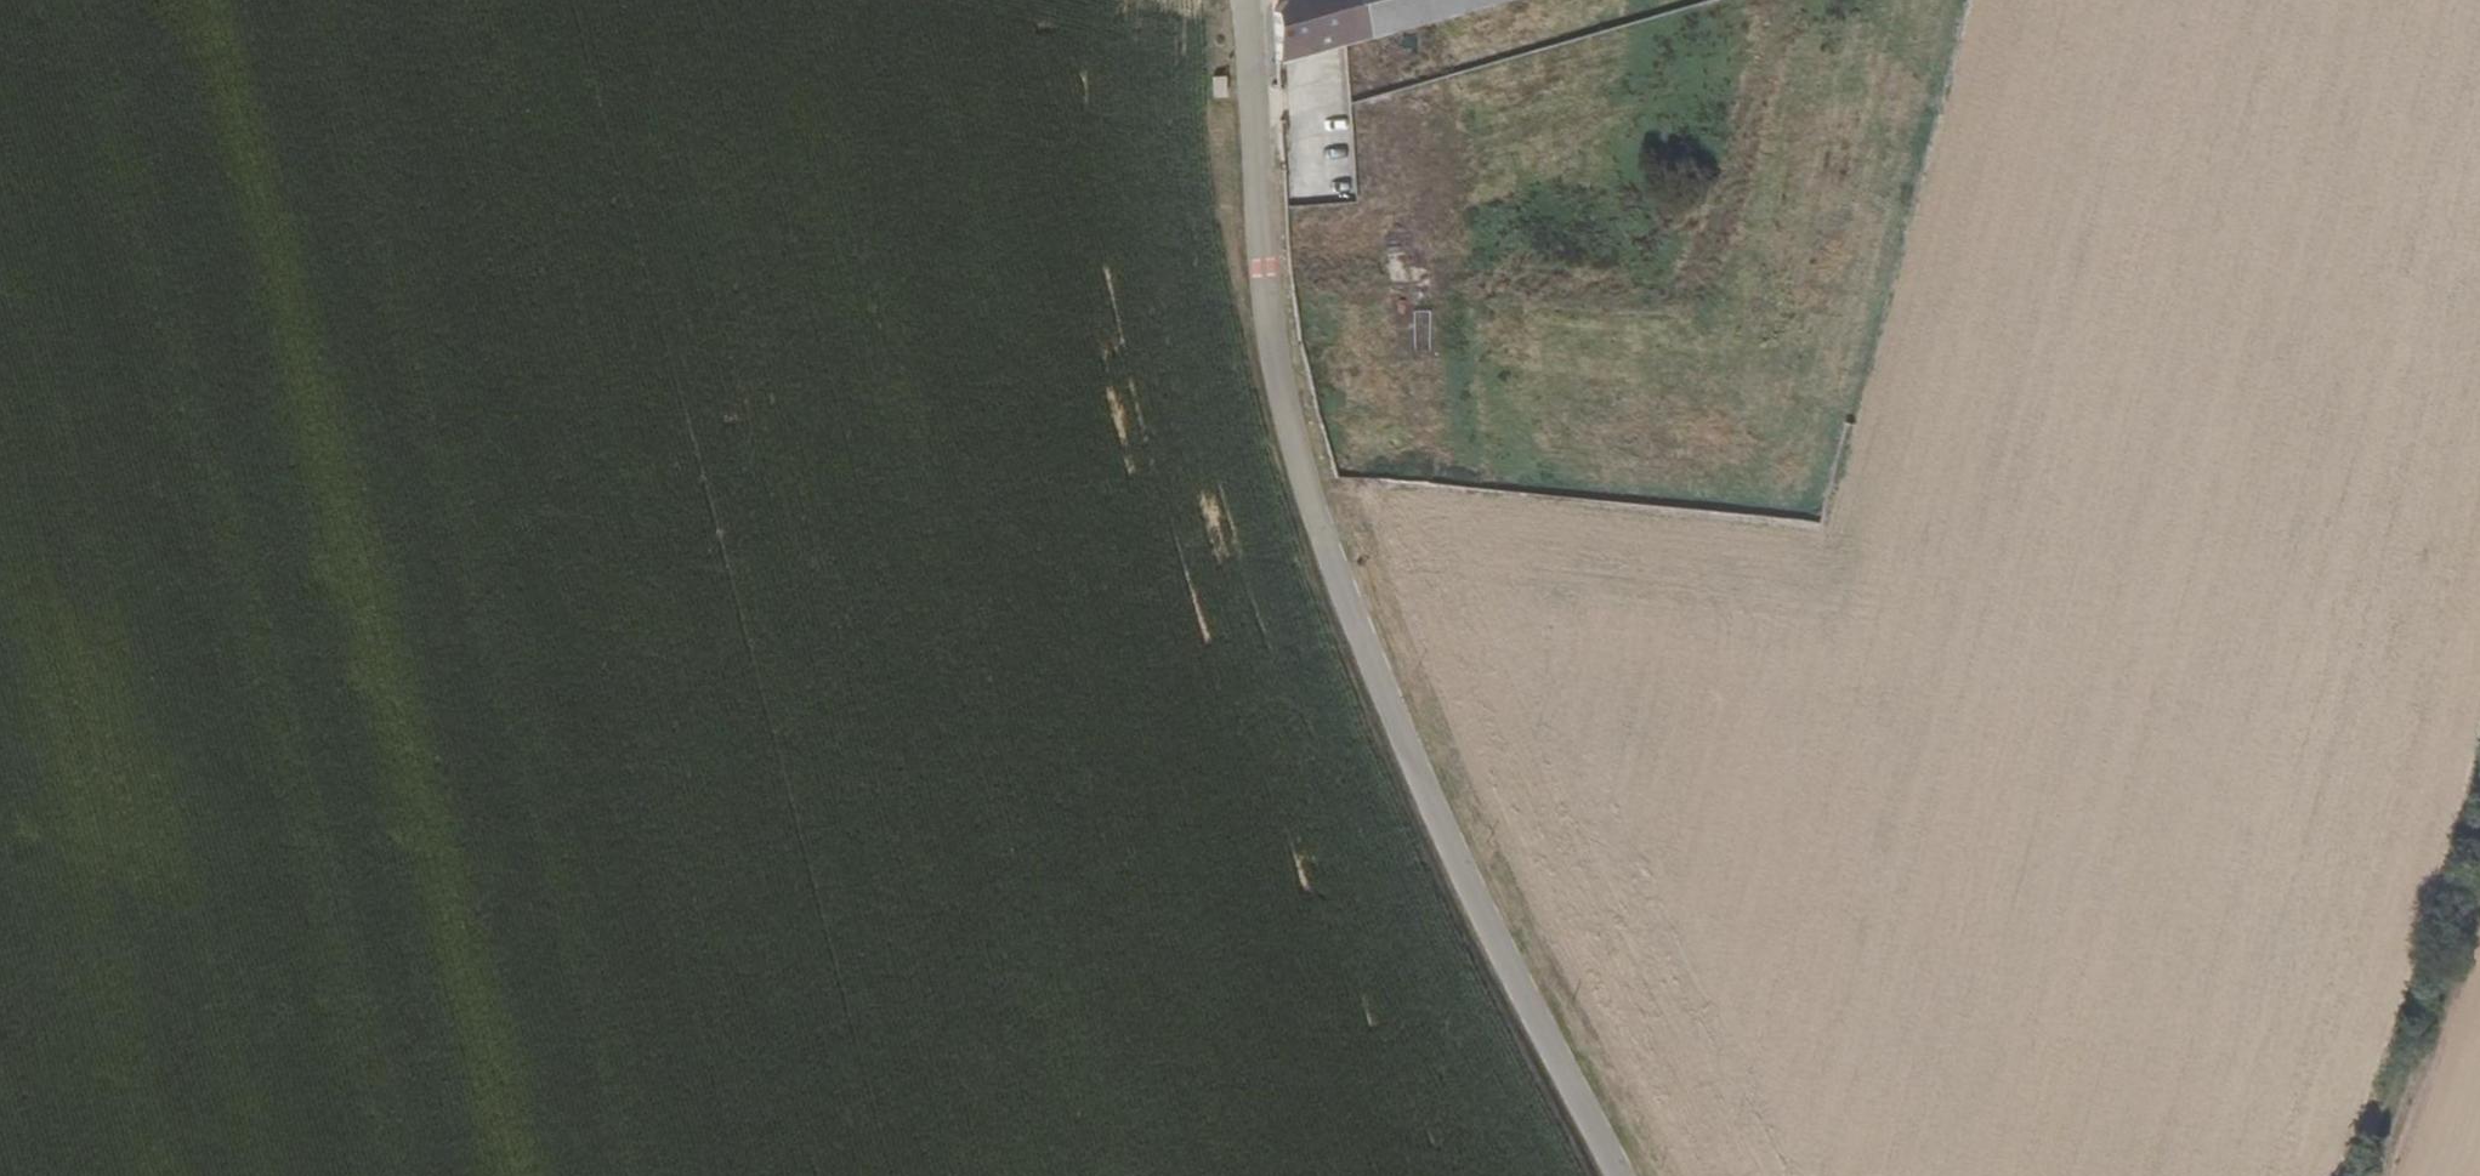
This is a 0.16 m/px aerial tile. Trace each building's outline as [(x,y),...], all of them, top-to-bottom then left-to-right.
[(1346,2),(1362,53),(1363,63),(1589,0),(1352,0),(1346,2)] [(1363,63),(1362,53),(1346,2),(1295,16),(1292,16),(1273,38),(1282,108),(1340,91),(1338,70),(1363,63)] [(1230,121),(1236,120),(1235,107),(1228,108),(1230,121)]
